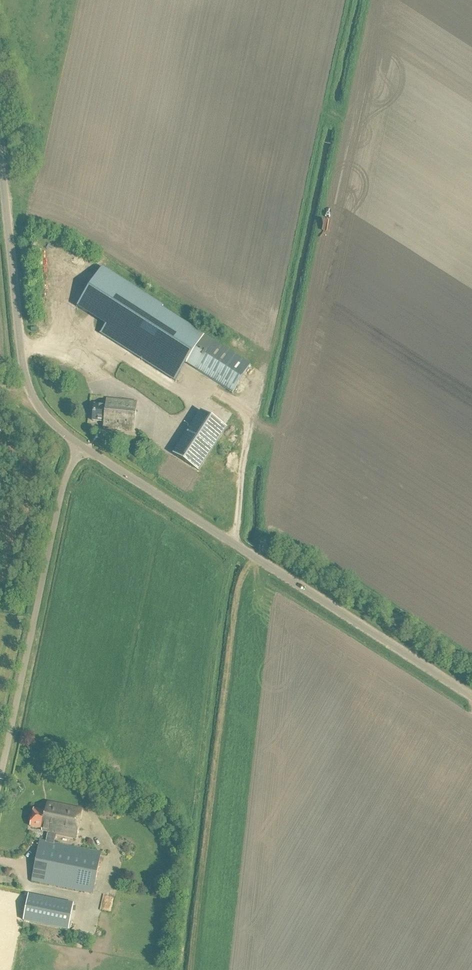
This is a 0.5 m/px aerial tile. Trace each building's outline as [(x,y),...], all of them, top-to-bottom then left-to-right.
[(163,307),(102,269),(77,308),(107,327),(102,335),(176,383),(187,365),(233,395),(251,366),(161,309),(163,307)] [(134,433),(137,403),(106,400),(106,407),(94,406),(93,422),(104,423),(103,429),(134,433)] [(226,427),(202,412),(174,456),(198,471),(226,427)] [(34,809),(30,827),(41,830),(41,831),(48,833),(46,842),(40,840),(31,881),(92,895),(101,855),(54,844),(56,835),(75,839),(82,811),(48,803),(45,812),(34,809)] [(24,921),(69,930),(74,904),(29,895),(24,921)]
